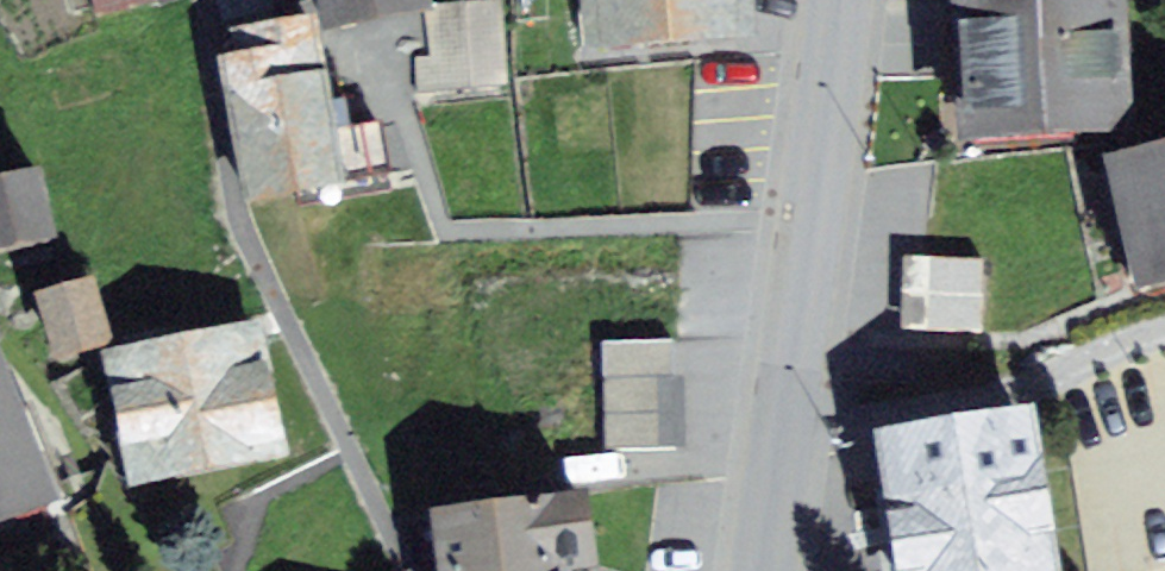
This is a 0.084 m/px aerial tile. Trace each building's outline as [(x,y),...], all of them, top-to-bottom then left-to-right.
[(103,16),(160,0),(99,0),(103,16)] [(348,45),(459,27),(455,0),(340,0),(348,45)] [(615,69),(780,58),(776,0),(611,0),(615,69)] [(1143,9),(970,17),(977,151),(1149,143),(1143,9)] [(336,31),(235,46),(261,214),(362,198),(336,31)] [(1130,175),(1162,307),(1164,306),(1164,167),(1154,169),(1130,175)] [(0,196),(0,264),(73,249),(60,184),(0,196)] [(986,322),(988,257),(930,256),(929,321),(986,322)] [(111,291),(51,305),(67,368),(126,354),(111,291)] [(275,333),(117,363),(143,497),(301,467),(275,333)] [(685,442),(683,338),(609,339),(611,444),(685,442)] [(0,375),(0,539),(67,514),(14,369),(0,375)] [(867,439),(884,570),(1073,570),(1059,467),(1053,414),(867,439)] [(452,531),(456,570),(592,570),(586,517),(452,531)]
